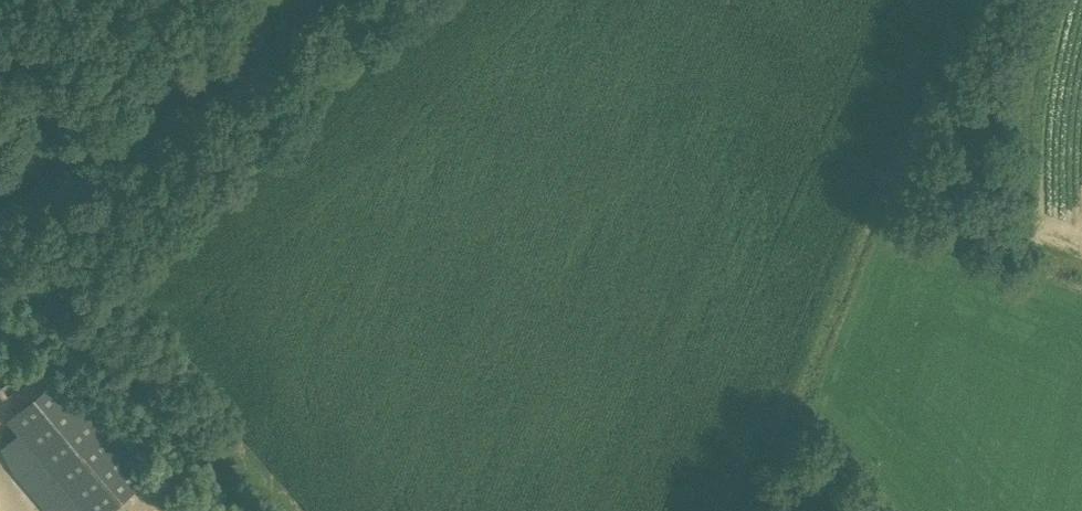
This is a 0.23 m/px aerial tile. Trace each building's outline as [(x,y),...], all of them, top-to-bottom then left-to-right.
[(149,478),(69,374),(13,418),(25,433),(7,447),(57,510),(79,510),(85,507),(88,510),(106,510),(149,478)]
